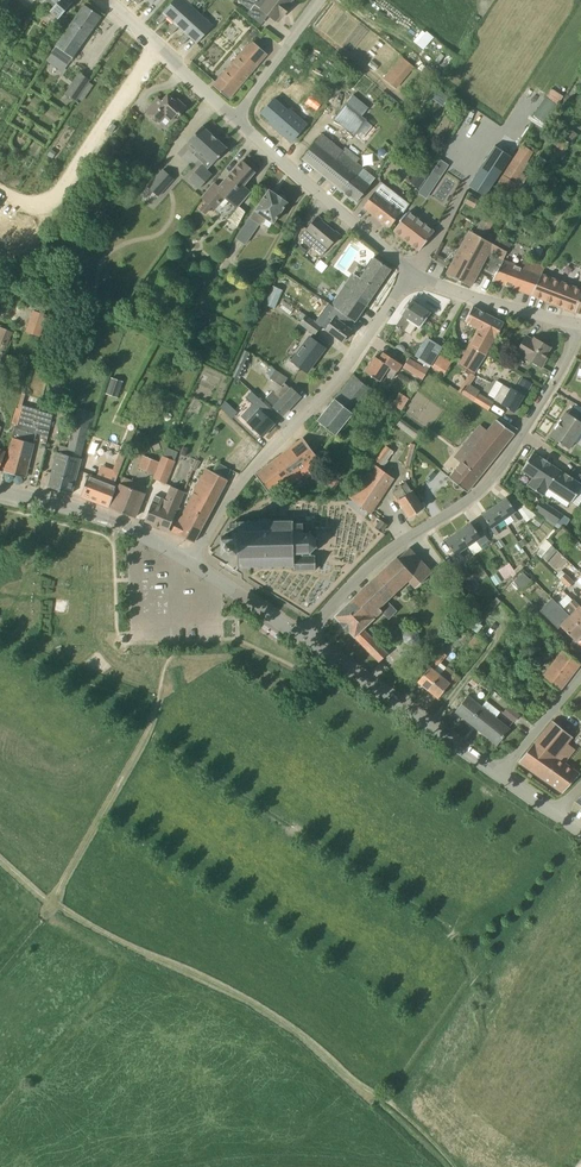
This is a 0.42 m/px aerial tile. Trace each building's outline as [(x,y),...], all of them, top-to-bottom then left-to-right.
[(0,2),(0,8),(2,9),(4,5),(6,6),(9,0),(1,0),(0,2)] [(57,4),(53,8),(50,12),(58,19),(74,1),(72,0),(52,0),(57,4)] [(190,5),(184,0),(174,0),(156,20),(160,24),(167,17),(174,23),(190,5)] [(257,1),(256,0),(240,0),(239,1),(251,10),(255,4),(260,9),(276,21),(280,15),(282,17),(291,5),(289,3),(291,0),(257,0),(257,1)] [(69,64),(102,16),(84,5),(52,52),(69,64)] [(186,33),(201,16),(190,5),(174,23),(167,31),(172,34),(179,27),(186,33)] [(197,43),(212,26),(201,16),(186,33),(179,41),(183,45),(190,37),(197,43)] [(424,48),(433,36),(422,27),(413,40),(424,48)] [(229,99),(267,53),(252,40),(213,85),(229,99)] [(385,78),(397,88),(414,67),(401,57),(385,78)] [(75,101),(89,79),(79,73),(74,81),(76,83),(68,96),(75,101)] [(551,89),(547,96),(559,102),(562,94),(551,89)] [(175,101),(168,94),(162,101),(158,97),(146,111),(158,121),(164,114),(172,122),(177,115),(179,117),(187,108),(177,99),(175,101)] [(354,136),(364,123),(367,119),(361,115),(366,109),(351,96),(333,119),(354,136)] [(274,99),(261,114),(275,125),(274,127),(292,142),(307,124),(291,111),(290,112),(274,99)] [(475,127),(464,119),(445,150),(456,157),(475,127)] [(211,163),(227,147),(202,123),(187,139),(197,149),(193,152),(202,161),(187,176),(198,186),(211,173),(206,168),(211,163)] [(343,151),(322,134),(302,159),(356,202),(373,182),(376,178),(357,163),(358,163),(343,151)] [(556,135),(550,143),(557,148),(563,153),(564,152),(569,145),(556,135)] [(507,199),(521,173),(533,151),(526,147),(522,144),(507,167),(492,191),(507,199)] [(469,185),(486,196),(512,157),(495,145),(469,185)] [(223,208),(229,201),(236,207),(250,191),(242,185),(254,172),(242,161),(219,187),(213,183),(200,198),(206,202),(200,209),(206,214),(212,207),(215,210),(220,205),(223,208)] [(163,169),(148,187),(158,196),(174,178),(163,169)] [(412,178),(420,185),(425,179),(417,172),(412,178)] [(435,186),(427,180),(418,193),(426,199),(435,186)] [(260,225),(257,223),(263,215),(273,223),(287,202),(286,201),(286,198),(282,195),(278,196),(269,190),(236,238),(243,243),(246,245),(260,225)] [(390,228),(400,214),(402,212),(375,191),(363,207),(390,228)] [(501,209),(490,204),(477,229),(488,234),(501,209)] [(419,251),(420,250),(435,231),(407,213),(393,231),(419,251)] [(311,246),(328,226),(317,217),(300,237),(311,246)] [(322,256),(339,236),(328,226),(311,246),(322,256)] [(471,286),(487,251),(503,260),(508,251),(488,241),(467,230),(446,274),(471,286)] [(333,306),(332,307),(356,321),(356,320),(390,270),(390,271),(391,270),(374,258),(352,291),(344,285),(331,305),(333,306)] [(492,281),(531,295),(543,273),(546,266),(525,258),(521,266),(503,261),(492,281)] [(580,299),(580,289),(541,276),(543,273),(531,295),(576,312),(580,299)] [(321,285),(312,278),(307,287),(316,293),(321,285)] [(280,296),(283,290),(273,285),(270,291),(280,296)] [(275,308),(280,296),(270,291),(265,304),(275,308)] [(411,334),(416,326),(427,310),(413,300),(403,315),(396,326),(404,331),(405,330),(411,334)] [(466,385),(467,386),(470,384),(476,376),(473,374),(487,354),(494,343),(504,323),(473,306),(465,322),(477,329),(477,330),(468,345),(458,364),(470,372),(458,391),(460,392),(466,385)] [(356,321),(332,307),(327,316),(331,319),(324,329),(343,342),(352,330),(346,325),(350,319),(355,322),(356,321),(355,321),(356,321)] [(40,336),(47,315),(33,310),(26,331),(40,336)] [(314,334),(320,326),(305,315),(299,323),(314,334)] [(8,344),(12,331),(0,327),(0,341),(8,344)] [(533,340),(526,336),(517,352),(542,367),(547,358),(545,357),(551,347),(534,338),(533,340)] [(307,372),(325,348),(310,337),(292,361),(289,358),(284,365),(295,374),(300,367),(307,372)] [(442,347),(428,338),(425,342),(424,341),(416,356),(431,365),(442,347)] [(238,378),(250,352),(244,350),(232,376),(238,378)] [(402,365),(383,352),(379,359),(375,356),(365,372),(380,382),(385,373),(393,378),(402,365)] [(446,371),(440,367),(445,358),(439,355),(432,367),(444,374),(446,371)] [(186,357),(183,365),(193,369),(196,362),(186,357)] [(424,365),(424,367),(409,358),(403,367),(423,379),(429,368),(424,365)] [(266,373),(271,376),(275,369),(270,366),(266,373)] [(288,377),(275,369),(271,376),(270,378),(282,385),(275,393),(272,390),(265,398),(274,406),(274,407),(283,415),(301,396),(292,388),(285,382),(288,377)] [(354,411),(374,391),(354,375),(317,420),(334,434),(352,410),(354,411)] [(510,388),(503,384),(495,399),(494,400),(514,412),(524,396),(525,396),(532,383),(522,377),(515,390),(511,387),(510,388)] [(124,383),(112,379),(106,395),(118,399),(124,383)] [(229,400),(236,406),(247,393),(239,387),(229,400)] [(252,403),(240,415),(247,421),(246,422),(254,429),(252,430),(259,436),(261,435),(262,436),(270,428),(268,427),(273,421),(266,414),(271,409),(251,390),(247,394),(245,397),(252,403)] [(400,391),(392,404),(401,409),(409,397),(400,391)] [(479,393),(474,401),(488,410),(493,402),(479,393)] [(23,405),(22,409),(18,425),(14,438),(13,438),(7,460),(4,472),(26,478),(36,434),(48,437),(53,414),(40,411),(40,409),(23,405)] [(573,406),(568,412),(566,411),(561,419),(561,418),(555,427),(555,428),(550,435),(570,448),(580,432),(580,412),(573,406)] [(15,408),(12,423),(18,425),(22,409),(18,408),(16,408),(15,407),(15,408)] [(67,454),(58,452),(49,487),(72,493),(82,456),(92,411),(77,408),(67,454)] [(396,423),(417,439),(423,432),(401,416),(396,423)] [(469,437),(461,448),(468,454),(450,478),(458,484),(467,492),(514,433),(518,428),(507,422),(501,418),(498,421),(495,418),(487,429),(485,428),(480,424),(473,432),(481,438),(477,443),(469,437)] [(303,438),(255,475),(270,494),(287,482),(301,471),(305,475),(306,477),(315,470),(311,464),(319,458),(303,438)] [(410,443),(405,465),(410,466),(415,444),(410,443)] [(122,445),(113,469),(118,477),(129,448),(122,445)] [(383,466),(394,451),(386,445),(374,460),(383,466)] [(167,484),(176,461),(174,461),(178,452),(165,447),(159,462),(143,455),(138,468),(155,474),(153,478),(167,484)] [(533,452),(521,470),(533,478),(528,486),(543,496),(548,488),(571,503),(580,488),(580,484),(573,479),(573,478),(565,473),(565,474),(550,464),(551,463),(543,458),(543,459),(533,452)] [(178,521),(177,520),(172,531),(178,534),(177,534),(194,543),(228,479),(227,479),(231,470),(220,465),(216,473),(205,468),(178,521)] [(353,499),(371,513),(394,479),(376,465),(353,499)] [(118,484),(115,483),(96,476),(89,474),(81,496),(98,503),(109,507),(118,484)] [(418,513),(421,511),(421,509),(423,508),(405,482),(396,487),(397,489),(393,492),(409,517),(415,513),(418,513)] [(135,517),(145,493),(121,483),(111,508),(135,517)] [(155,495),(149,510),(145,521),(169,530),(184,490),(171,486),(170,488),(166,499),(155,495)] [(505,499),(494,507),(502,519),(508,515),(512,521),(513,520),(515,522),(521,518),(516,511),(514,512),(505,499)] [(546,517),(545,519),(554,526),(563,513),(541,499),(534,509),(546,517)] [(527,509),(524,505),(518,509),(527,522),(536,516),(528,508),(527,509)] [(496,524),(502,519),(494,507),(482,515),(496,535),(501,532),(496,524)] [(293,523),(293,518),(292,518),(292,521),(282,521),(282,518),(280,518),(280,521),(271,521),(271,519),(270,519),(260,519),(259,519),(259,522),(250,522),(250,519),(248,519),(248,522),(238,522),(236,520),(235,521),(237,523),(237,524),(230,524),(230,533),(232,533),(232,537),(222,537),(222,552),(237,552),(238,565),(235,570),(236,571),(239,566),(249,566),(249,569),(251,569),(250,566),(260,566),(260,569),(261,569),(261,568),(271,568),(272,568),(272,565),(281,565),(281,568),(283,568),(283,565),(292,565),(292,568),(294,568),(294,570),(315,570),(315,556),(311,556),(311,554),(312,554),(311,552),(315,547),(317,548),(318,547),(316,546),(316,539),(318,538),(317,536),(315,537),(310,533),(311,531),(310,530),(309,532),(303,533),(303,523),(302,523),(302,524),(294,524),(294,523),(293,523)] [(381,532),(387,524),(381,520),(375,528),(381,532)] [(471,523),(458,532),(467,545),(476,539),(481,546),(489,540),(485,534),(481,537),(479,535),(471,523)] [(456,562),(464,556),(460,551),(467,545),(458,532),(445,541),(455,555),(452,557),(456,562)] [(524,538),(519,542),(522,547),(528,543),(524,538)] [(502,540),(496,543),(500,549),(506,546),(502,540)] [(537,551),(542,556),(552,545),(547,541),(537,551)] [(433,572),(424,563),(417,556),(409,548),(398,558),(397,557),(356,596),(374,616),(380,610),(389,619),(397,611),(386,599),(407,579),(416,589),(433,572)] [(509,563),(498,571),(504,580),(511,575),(513,578),(517,575),(509,563)] [(460,582),(468,576),(460,565),(452,570),(460,582)] [(523,572),(514,581),(522,589),(532,580),(523,572)] [(568,587),(573,582),(565,574),(560,579),(568,587)] [(335,616),(335,617),(379,662),(388,653),(362,627),(374,616),(356,596),(335,616)] [(493,608),(500,601),(495,597),(488,604),(493,608)] [(580,606),(573,599),(563,609),(580,626),(580,607),(580,606)] [(580,634),(580,626),(563,609),(558,604),(546,616),(558,629),(561,626),(575,640),(580,634)] [(472,629),(477,621),(471,616),(465,623),(472,629)] [(554,641),(560,634),(542,620),(537,627),(540,630),(538,633),(549,643),(552,640),(554,641)] [(477,633),(483,626),(477,621),(472,629),(477,633)] [(480,654),(488,644),(475,634),(468,644),(480,654)] [(560,691),(580,664),(563,650),(541,676),(560,691)] [(428,690),(441,673),(435,669),(445,656),(441,653),(418,681),(428,690)] [(449,679),(441,673),(428,690),(438,698),(451,682),(454,684),(459,678),(453,673),(449,679)] [(474,677),(468,684),(474,688),(479,681),(474,677)] [(470,722),(482,706),(468,696),(455,712),(463,718),(464,717),(470,722)] [(483,734),(496,718),(482,706),(470,722),(477,727),(476,728),(483,734)] [(515,722),(520,715),(508,706),(503,712),(515,722)] [(496,718),(483,734),(490,740),(491,738),(498,744),(510,729),(496,718)] [(563,793),(568,787),(579,775),(561,762),(570,750),(564,745),(571,736),(552,722),(519,762),(563,793)]
